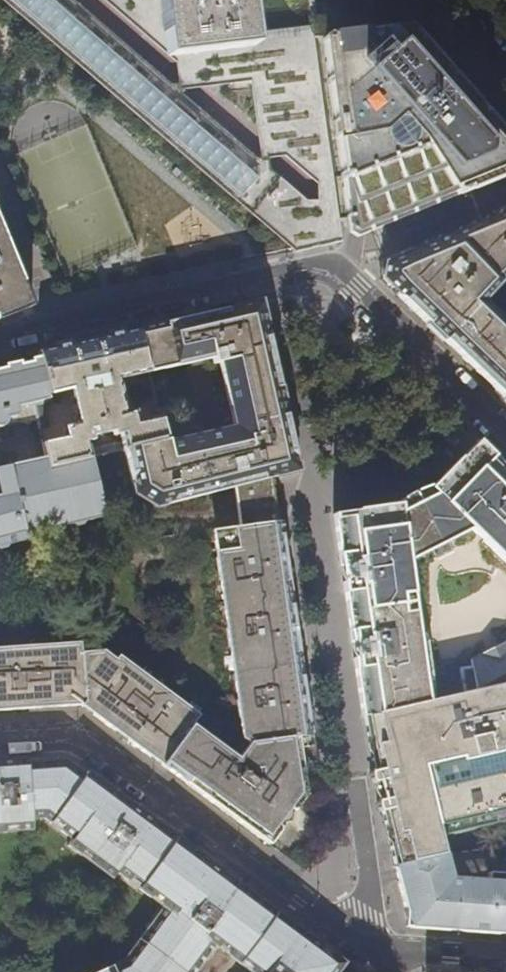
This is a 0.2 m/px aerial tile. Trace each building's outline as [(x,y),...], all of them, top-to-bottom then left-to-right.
[(258,215),(281,188),(260,170),(62,0),(8,0),(48,34),(258,215)] [(175,53),(251,43),(250,34),(247,0),(168,0),(175,53)] [(465,90),(409,27),(404,21),(324,32),(347,219),(347,221),(358,227),(368,232),(371,231),(503,176),(505,174),(505,137),(465,90)] [(281,188),(258,215),(297,248),(340,238),(338,221),(314,24),(250,34),(251,43),(175,53),(179,89),(252,81),(260,170),(281,188)] [(499,318),(478,298),(505,272),(505,213),(438,241),(393,260),(385,263),(381,276),(391,285),(402,296),(428,321),(431,319),(440,326),(448,334),(445,337),(501,391),(505,396),(505,325),(499,318)] [(31,307),(0,231),(0,317),(31,307)] [(265,330),(259,303),(207,314),(162,324),(137,330),(147,372),(148,373),(212,359),(214,365),(219,364),(233,428),(165,443),(164,440),(124,450),(134,498),(151,508),(233,487),(268,478),(285,474),(299,471),(296,459),(265,330)] [(56,392),(71,389),(79,423),(63,426),(66,437),(43,443),(46,458),(49,468),(89,458),(124,450),(164,440),(159,417),(135,422),(132,412),(124,414),(116,379),(147,372),(137,330),(107,336),(59,347),(39,351),(43,367),(50,400),(50,401),(58,399),(56,392)] [(19,424),(17,408),(33,404),(41,402),(50,400),(43,367),(33,369),(0,376),(0,428),(19,424)] [(47,425),(41,402),(33,404),(39,429),(45,428),(47,425)] [(471,528),(505,562),(505,471),(492,457),(478,444),(449,473),(431,490),(418,504),(405,505),(396,507),(332,515),(338,550),(345,592),(354,647),(366,717),(433,701),(424,637),(421,634),(417,634),(407,562),(471,528)] [(103,515),(89,458),(49,468),(46,458),(8,468),(14,495),(0,498),(0,546),(24,540),(23,537),(103,518),(103,515)] [(13,709),(61,706),(79,705),(130,742),(163,767),(207,799),(251,831),(270,845),(279,833),(278,828),(293,809),(295,810),(305,795),(298,748),(296,737),(311,736),(312,736),(310,722),(300,658),(289,581),(280,521),(274,522),(271,501),(268,478),(233,487),(241,549),(213,553),(240,740),(248,744),(237,759),(190,726),(198,716),(117,656),(114,660),(103,651),(80,653),(79,644),(0,650),(0,710),(13,709)] [(418,504),(431,490),(429,487),(420,489),(408,495),(398,502),(396,504),(396,507),(405,505),(418,504)] [(24,543),(24,540),(0,546),(0,549),(24,543)] [(470,661),(471,668),(460,670),(463,695),(505,685),(505,643),(470,661)] [(439,836),(505,821),(505,685),(463,695),(433,701),(366,717),(368,731),(369,731),(372,748),(376,772),(374,772),(371,773),(370,774),(369,777),(370,779),(371,782),(373,783),(375,782),(378,782),(379,788),(378,789),(380,801),(382,812),(384,811),(397,865),(434,856),(443,854),(439,836)] [(312,747),(311,736),(296,737),(298,748),(312,747)] [(31,828),(30,817),(42,816),(49,821),(49,822),(70,838),(66,844),(111,878),(115,872),(162,907),(121,961),(108,968),(107,966),(95,971),(193,971),(213,946),(233,961),(248,971),(339,971),(345,964),(273,911),(137,809),(89,773),(87,776),(67,761),(30,763),(30,758),(7,759),(0,760),(0,830),(31,828)] [(488,872),(487,882),(450,879),(447,868),(438,870),(434,856),(397,865),(404,892),(412,927),(451,930),(496,933),(505,934),(505,873),(488,872)]
